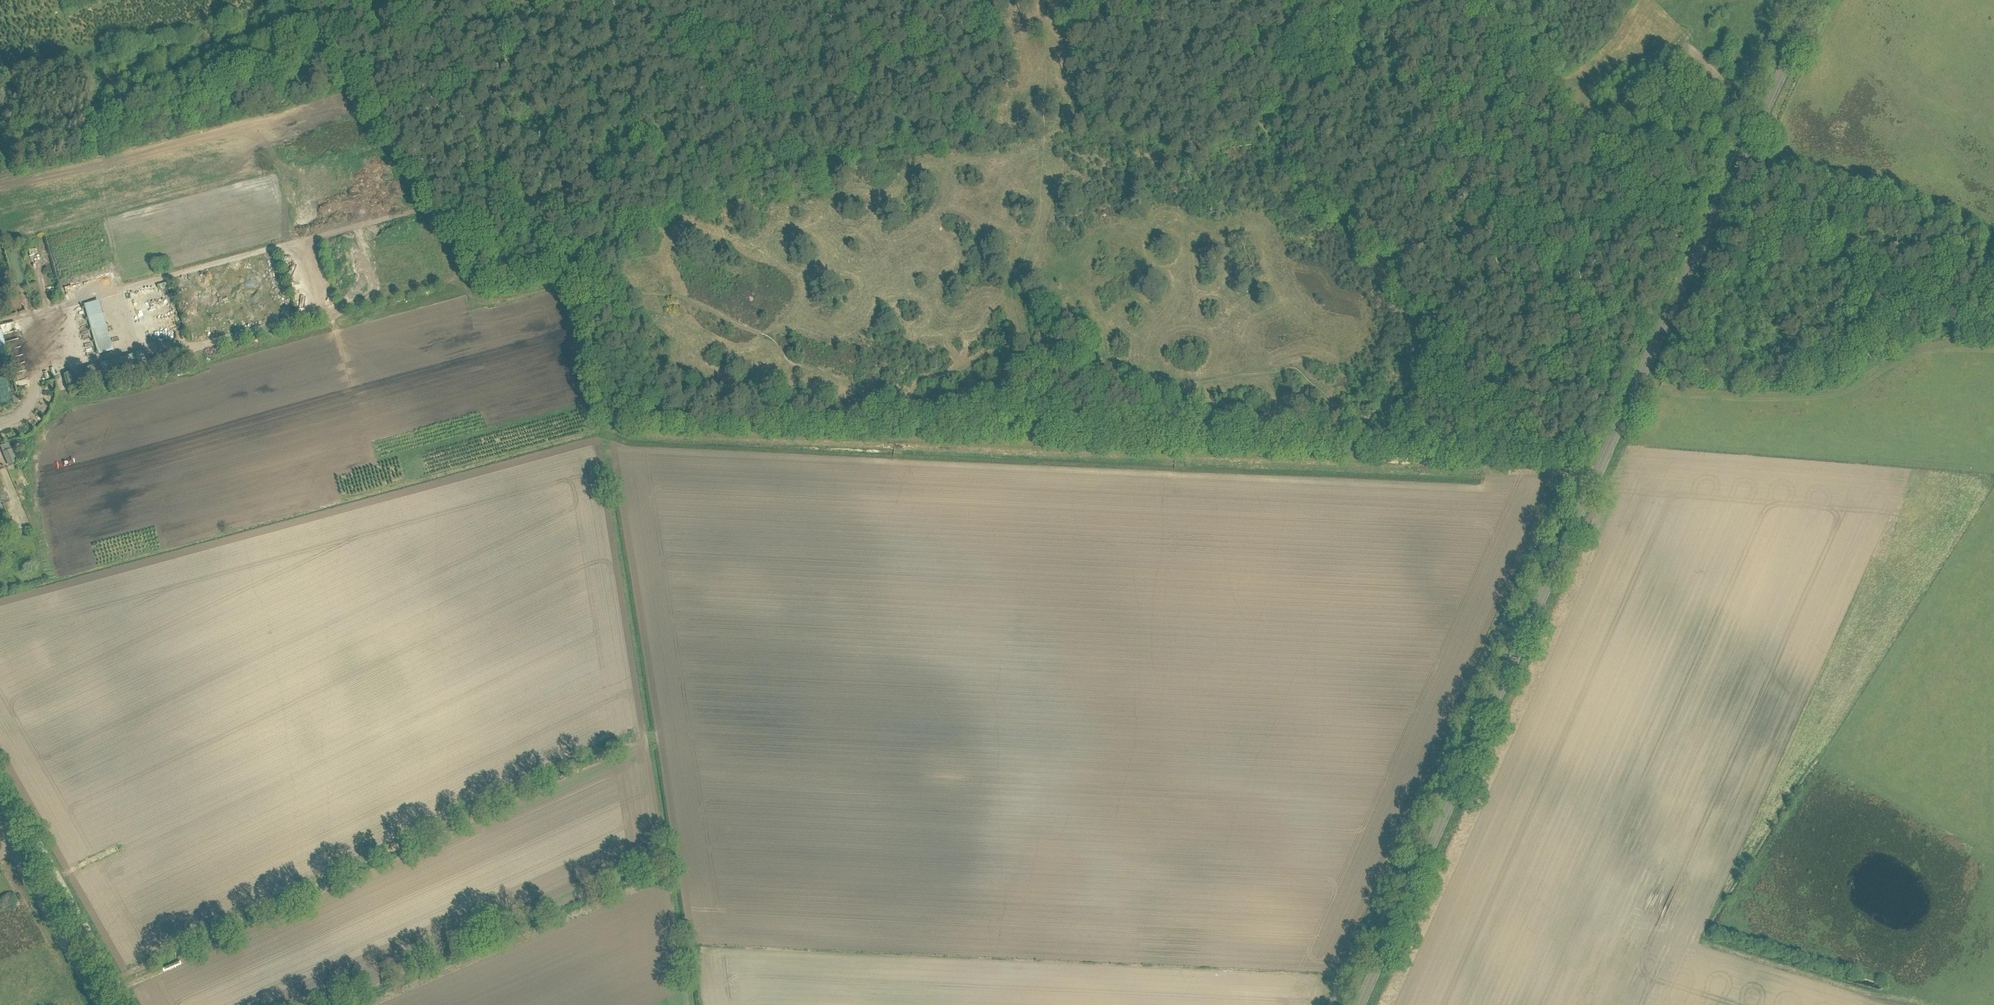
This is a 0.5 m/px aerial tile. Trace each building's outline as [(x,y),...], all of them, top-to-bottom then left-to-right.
[(290,249),(288,254),(298,258),(300,254),(290,249)] [(111,352),(97,302),(85,305),(98,356),(111,352)] [(190,303),(184,304),(185,312),(192,311),(190,303)] [(6,331),(18,328),(16,320),(4,322),(6,331)] [(10,377),(1,377),(2,391),(3,390),(4,396),(10,396),(10,377)] [(18,447),(6,452),(11,464),(23,459),(18,447)]
